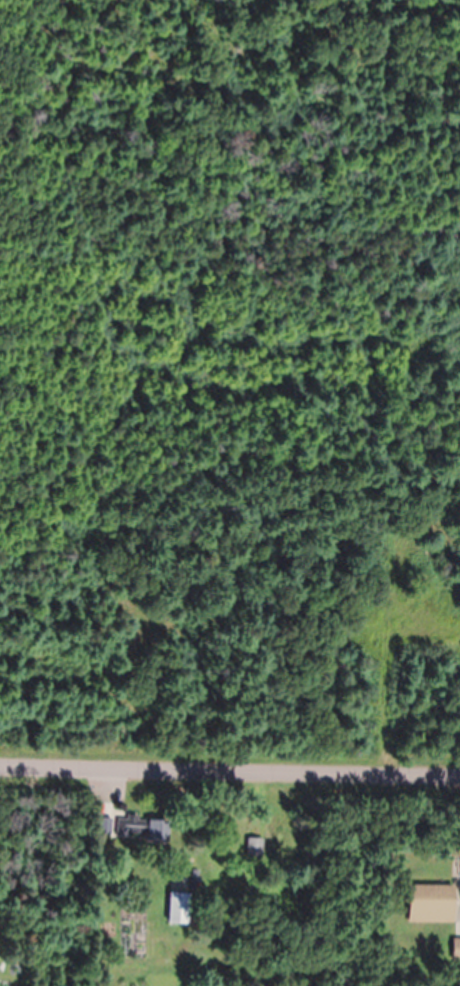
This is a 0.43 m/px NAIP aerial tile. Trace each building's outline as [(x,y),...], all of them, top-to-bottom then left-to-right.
[(111,835),(111,819),(98,819),(98,835),(111,835)] [(148,836),(148,843),(169,843),(169,819),(117,819),(117,836),(148,836)] [(262,840),(248,840),(248,856),(262,856),(262,840)] [(452,888),(410,887),(410,905),(451,906),(452,888)] [(169,925),(191,925),(191,893),(169,893),(169,925)]
